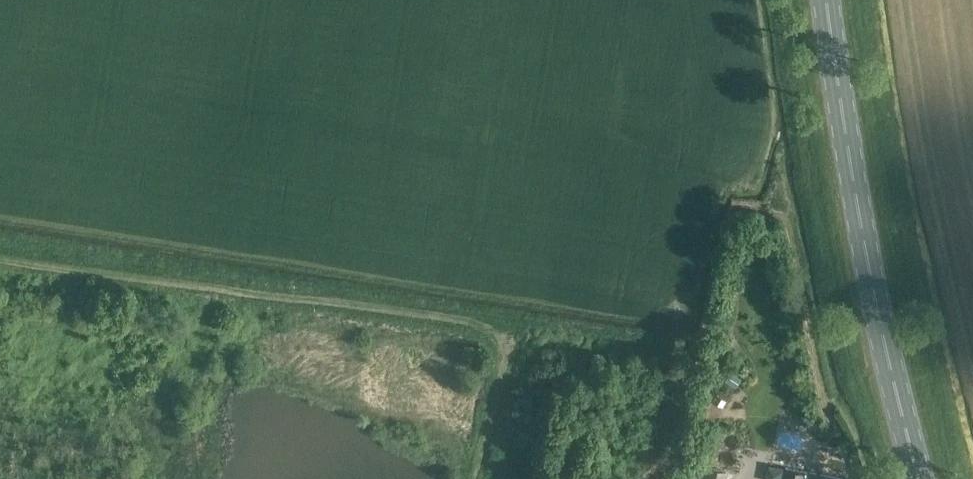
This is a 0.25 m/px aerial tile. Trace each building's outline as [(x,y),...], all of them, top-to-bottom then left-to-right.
[(730,372),(725,381),(736,388),(742,379),(730,372)] [(728,471),(705,467),(703,478),(727,478),(728,471)] [(784,478),(805,478),(806,473),(786,469),(784,478)]
